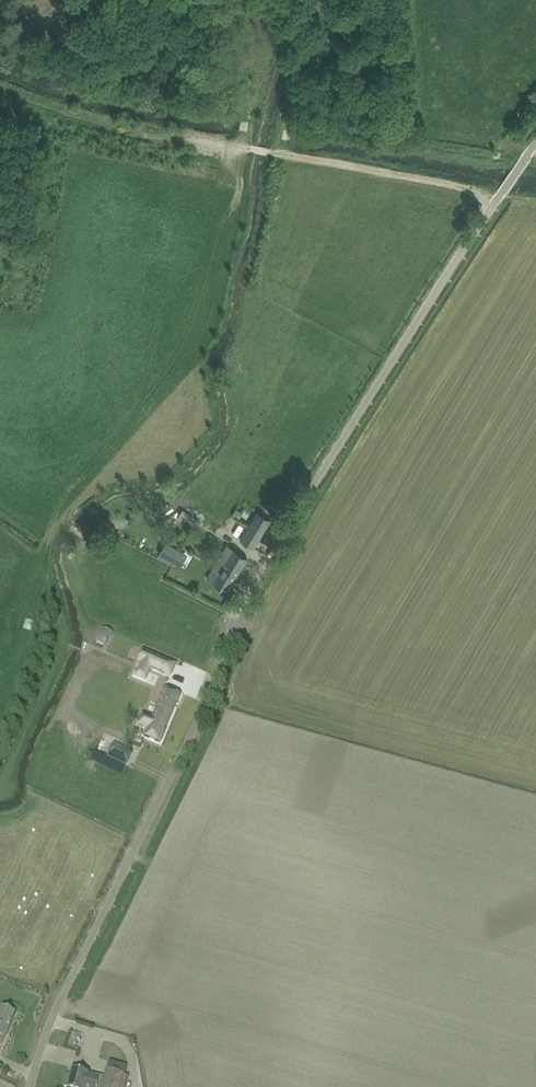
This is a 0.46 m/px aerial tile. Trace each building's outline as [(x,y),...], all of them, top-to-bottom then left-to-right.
[(237,508),(233,515),(238,518),(242,511),(237,508)] [(184,516),(197,525),(200,521),(182,509),(178,515),(182,518),(184,516)] [(241,539),(244,541),(254,547),(271,519),(258,511),(241,539)] [(160,552),(180,563),(185,554),(166,543),(160,552)] [(207,578),(218,584),(227,590),(247,557),(227,545),(207,578)] [(97,633),(94,642),(103,646),(107,637),(110,631),(100,627),(97,633)] [(164,660),(142,650),(136,663),(139,664),(133,676),(144,681),(150,668),(158,672),(164,660)] [(159,743),(179,695),(164,689),(143,737),(159,743)] [(113,744),(107,757),(124,766),(126,762),(131,754),(130,753),(118,747),(113,744)] [(1,1008),(0,1009),(0,1037),(4,1038),(14,1013),(1,1008)] [(70,1032),(66,1046),(77,1049),(81,1035),(70,1032)] [(102,1085),(86,1081),(88,1074),(72,1069),(69,1080),(66,1079),(63,1086),(102,1086),(102,1085)] [(124,1075),(107,1070),(102,1085),(102,1086),(120,1086),(124,1075)]
